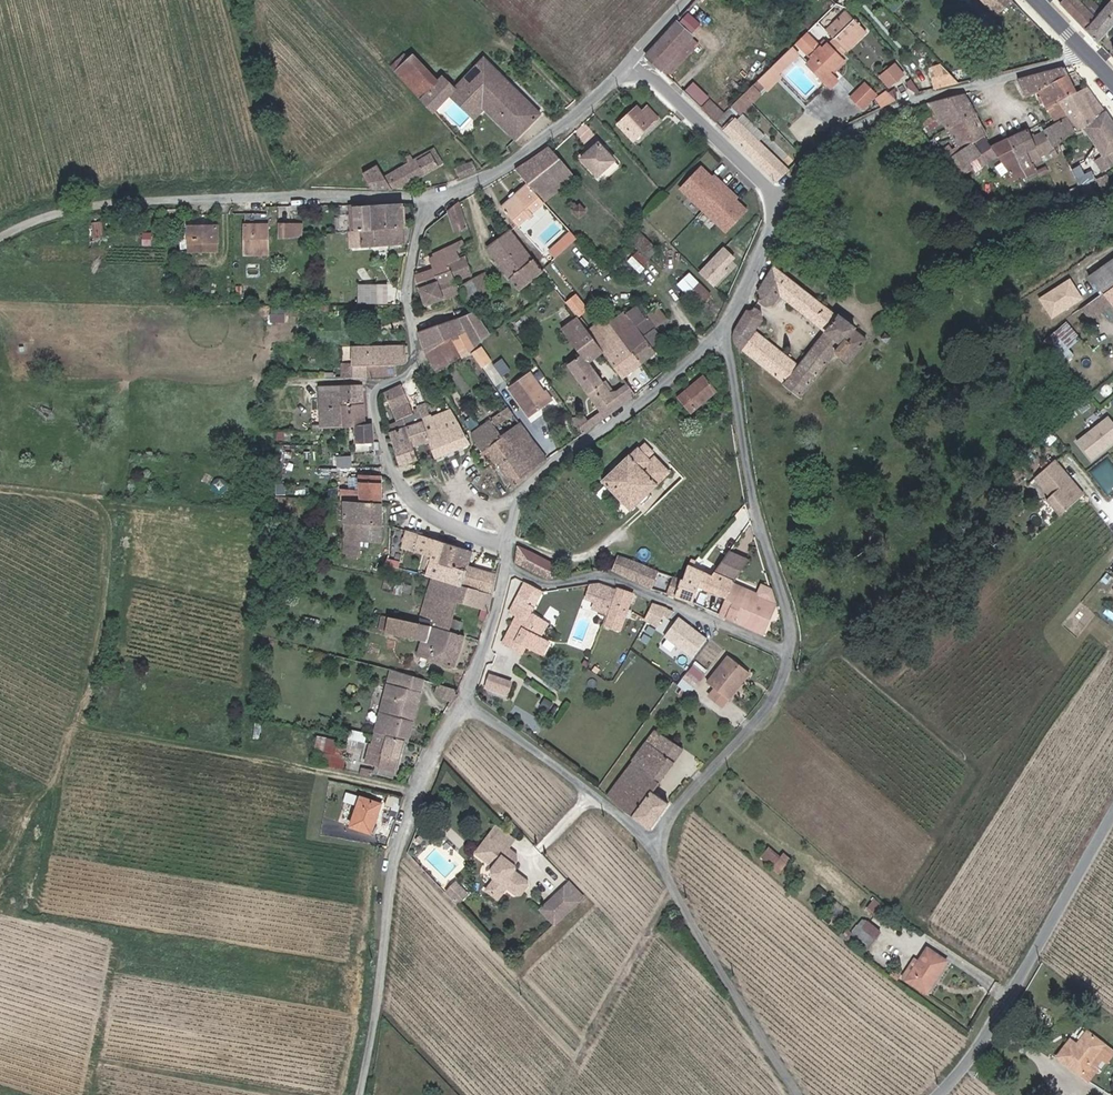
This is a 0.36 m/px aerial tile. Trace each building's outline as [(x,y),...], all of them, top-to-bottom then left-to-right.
[(648,54),(678,82),(686,74),(678,66),(701,42),(685,26),(708,0),(696,0),(648,54)] [(1112,29),(1112,4),(1104,14),(1089,0),(1084,6),(1077,0),(1067,0),(1063,5),(1100,43),(1112,29)] [(866,31),(846,11),(826,31),(833,38),(845,49),(846,51),(866,31)] [(820,44),(811,35),(802,45),(814,57),(808,62),(829,83),(836,77),(834,74),(829,70),(834,65),(835,66),(843,59),(839,55),(830,46),(832,44),(829,41),(828,43),(823,47),(820,44)] [(845,49),(833,38),(829,41),(832,44),(830,46),(839,55),(845,49)] [(793,46),(760,79),(765,84),(766,84),(769,87),(781,75),(778,72),(799,52),(793,46)] [(404,48),(390,61),(421,95),(435,81),(404,48)] [(486,53),(467,72),(457,84),(449,76),(444,71),(435,81),(421,95),(457,134),(470,121),(458,108),(473,93),(486,106),(518,138),(543,112),(486,53)] [(846,62),(843,59),(835,66),(834,65),(829,70),(834,74),(846,62)] [(878,74),(889,87),(906,73),(896,60),(878,74)] [(1029,97),(1041,91),(1070,76),(1066,68),(1020,80),(1029,97)] [(1079,91),(1070,76),(1041,91),(1054,119),(1057,125),(1071,116),(1063,100),(1079,91)] [(839,79),(836,77),(829,83),(832,86),(839,79)] [(725,111),(692,79),(683,88),(716,120),(725,111)] [(766,85),(765,84),(760,79),(733,105),(741,113),(760,93),(759,92),(766,85)] [(878,91),(866,81),(854,97),(866,107),(878,91)] [(1078,130),(1089,123),(1094,133),(1106,153),(1098,157),(1106,170),(1112,166),(1112,116),(1108,109),(1106,111),(1091,92),(1087,86),(1079,91),(1063,100),(1071,116),(1078,130)] [(882,107),(899,97),(893,87),(876,97),(882,107)] [(486,106),(473,93),(458,108),(470,121),(486,106)] [(982,154),(993,148),(986,137),(989,135),(981,121),(966,93),(924,105),(909,110),(923,131),(943,119),(963,151),(975,170),(982,165),(982,154)] [(644,110),(639,105),(620,123),(635,140),(660,118),(649,105),(644,110)] [(790,168),(782,160),(760,138),(766,132),(744,111),(738,117),(737,116),(725,128),(737,139),(778,179),(790,168)] [(1046,131),(1054,148),(1061,143),(1078,130),(1071,116),(1057,125),(1046,131)] [(1010,140),(993,148),(998,156),(1009,170),(1006,172),(1011,179),(1026,169),(1025,167),(1043,158),(1042,156),(1055,149),(1054,148),(1046,131),(1034,139),(1030,130),(1010,140)] [(617,159),(601,140),(583,155),(600,174),(617,159)] [(555,149),(550,144),(530,158),(549,180),(569,165),(555,149)] [(956,155),(951,146),(938,153),(944,164),(967,190),(975,184),(968,174),(975,170),(963,151),(956,155)] [(998,156),(993,148),(982,154),(982,165),(998,156)] [(437,161),(429,149),(417,156),(415,154),(384,174),(391,184),(403,184),(437,161)] [(782,160),(790,168),(797,160),(789,152),(782,160)] [(516,167),(529,181),(546,200),(577,175),(569,165),(549,180),(530,158),(516,167)] [(377,176),(368,162),(354,171),(363,186),(383,186),(383,184),(377,176)] [(474,162),(457,165),(459,175),(476,172),(474,162)] [(1096,179),(1087,162),(1073,168),(1076,175),(1082,187),(1096,179)] [(1050,171),(1047,166),(1038,171),(1041,176),(1050,171)] [(711,183),(694,167),(674,188),(720,232),(740,211),(724,195),(726,193),(713,181),(711,183)] [(1073,195),(1084,190),(1082,187),(1076,175),(1066,180),(1073,195)] [(1082,187),(1084,190),(1085,194),(1099,186),(1096,179),(1082,187)] [(553,208),(546,200),(529,181),(501,204),(518,224),(542,204),(549,212),(553,208)] [(1012,203),(1011,196),(973,197),(979,204),(1012,203)] [(371,204),(372,228),(404,226),(402,202),(371,204)] [(446,206),(453,230),(468,226),(461,202),(446,206)] [(587,208),(581,202),(575,209),(581,215),(587,208)] [(356,229),(372,228),(371,204),(354,204),(356,229)] [(217,247),(216,214),(189,215),(190,231),(187,231),(187,240),(182,240),(183,248),(217,247)] [(190,231),(189,215),(181,215),(182,240),(187,240),(187,231),(190,231)] [(246,237),(269,235),(270,222),(247,221),(246,237)] [(284,222),(273,221),(274,236),(285,235),(284,222)] [(404,226),(372,228),(356,229),(351,229),(352,245),(405,242),(404,226)] [(481,233),(477,228),(469,234),(473,239),(481,233)] [(544,270),(513,228),(489,245),(518,284),(520,288),(544,270)] [(570,229),(548,249),(556,257),(578,237),(570,229)] [(653,243),(641,231),(632,240),(644,252),(653,243)] [(269,235),(246,237),(246,250),(269,251),(269,235)] [(467,242),(456,248),(459,254),(469,249),(467,242)] [(714,285),(739,258),(724,244),(699,270),(714,285)] [(442,283),(455,278),(450,262),(460,257),(459,254),(456,248),(455,246),(445,249),(446,253),(432,258),(435,266),(417,272),(417,273),(421,286),(427,302),(428,302),(446,296),(442,283)] [(637,249),(628,261),(642,270),(650,258),(637,249)] [(1096,291),(1112,278),(1112,252),(1083,274),(1096,291)] [(450,262),(455,278),(472,271),(469,264),(465,254),(460,257),(450,262)] [(801,286),(774,265),(758,291),(760,292),(760,296),(759,300),(766,305),(774,305),(781,296),(817,323),(825,330),(798,364),(755,329),(762,319),(761,311),(755,307),(752,309),(748,308),(736,328),(735,332),(735,338),(738,342),(801,393),(835,350),(848,360),(868,336),(855,326),(856,324),(840,311),(838,314),(801,286)] [(496,285),(488,269),(477,273),(462,282),(468,298),(496,285)] [(1039,296),(1052,318),(1084,297),(1071,276),(1039,296)] [(460,291),(455,278),(442,283),(446,296),(460,291)] [(381,297),(381,281),(363,281),(363,297),(381,297)] [(712,294),(700,283),(690,292),(702,304),(712,294)] [(566,301),(579,315),(589,307),(576,292),(566,301)] [(1105,294),(1094,302),(1109,322),(1112,319),(1112,304),(1105,294)] [(658,325),(649,313),(646,315),(644,311),(639,305),(629,312),(628,311),(606,326),(613,336),(618,332),(640,362),(656,351),(652,344),(658,340),(651,329),(658,325)] [(659,306),(649,313),(658,325),(668,318),(659,306)] [(490,328),(477,307),(447,319),(462,351),(463,353),(490,329),(490,328)] [(622,375),(609,357),(594,336),(580,317),(564,329),(583,356),(570,366),(592,397),(606,387),(620,407),(636,394),(622,375)] [(462,351),(447,319),(421,329),(426,348),(435,364),(438,370),(462,351)] [(622,375),(640,362),(618,332),(613,336),(606,326),(602,322),(593,329),(597,334),(612,355),(609,357),(622,375)] [(892,335),(886,331),(882,336),(887,341),(892,335)] [(362,374),(370,373),(370,364),(397,362),(405,361),(410,359),(408,343),(384,343),(347,344),(347,354),(355,354),(355,362),(355,374),(362,374)] [(492,357),(483,343),(474,349),(483,363),(492,357)] [(355,362),(347,362),(338,362),(338,374),(342,374),(355,374),(355,362)] [(370,364),(370,373),(398,372),(397,362),(370,364)] [(545,390),(531,370),(510,385),(530,412),(553,396),(547,388),(545,390)] [(715,394),(704,379),(676,400),(689,415),(715,394)] [(342,383),(345,424),(353,423),(355,423),(365,422),(362,382),(342,383)] [(415,410),(403,382),(386,390),(396,419),(415,410)] [(345,424),(342,383),(322,384),(325,426),(345,424)] [(620,407),(606,387),(592,397),(605,417),(620,407)] [(808,401),(800,395),(796,399),(803,406),(808,401)] [(522,421),(511,406),(473,432),(477,437),(484,449),(488,446),(513,483),(514,481),(545,457),(531,436),(522,421)] [(430,413),(428,407),(421,410),(423,416),(430,413)] [(430,413),(423,416),(431,437),(436,454),(471,440),(458,415),(453,407),(431,416),(430,413)] [(431,437),(423,416),(421,410),(406,416),(414,443),(431,437)] [(590,427),(580,411),(574,415),(584,431),(590,427)] [(419,455),(414,443),(406,416),(397,420),(387,424),(401,462),(419,455)] [(1107,416),(1077,440),(1092,459),(1112,443),(1112,423),(1107,416)] [(365,422),(355,423),(355,441),(375,441),(372,422),(365,422)] [(651,456),(638,443),(630,451),(629,450),(602,478),(631,508),(659,481),(643,465),(651,456)] [(352,452),(339,452),(338,463),(352,463),(352,452)] [(1108,492),(1112,488),(1112,463),(1108,457),(1091,471),(1108,492)] [(1051,493),(1071,477),(1056,459),(1036,475),(1051,493)] [(360,487),(381,486),(381,475),(360,475),(360,487)] [(1071,477),(1051,493),(1047,497),(1050,501),(1061,513),(1084,493),(1078,485),(1071,477)] [(381,486),(360,487),(341,486),(340,498),(343,498),(381,502),(381,486)] [(381,524),(381,502),(343,498),(343,519),(343,551),(360,555),(360,538),(361,522),(381,524)] [(361,522),(360,538),(382,539),(381,524),(361,522)] [(408,548),(431,554),(437,556),(441,539),(407,529),(405,538),(410,540),(408,548)] [(426,574),(432,576),(462,584),(467,565),(472,549),(441,539),(437,556),(431,554),(426,574)] [(560,566),(518,546),(516,562),(551,579),(554,578),(560,566)] [(396,552),(388,550),(385,561),(385,564),(396,566),(397,560),(394,559),(396,552)] [(716,574),(736,582),(746,567),(730,552),(716,574)] [(654,590),(659,576),(620,558),(615,569),(614,571),(654,590)] [(692,561),(684,584),(678,598),(723,615),(728,600),(724,598),(729,590),(732,586),(714,578),(697,572),(699,564),(697,564),(692,561)] [(467,565),(462,584),(479,588),(492,592),(496,574),(469,566),(467,565)] [(732,586),(734,587),(736,582),(716,574),(714,578),(732,586)] [(474,604),(479,588),(462,584),(432,576),(419,620),(396,615),(393,625),(398,627),(397,631),(411,635),(434,642),(430,659),(455,666),(465,633),(457,631),(450,629),(453,618),(458,600),(474,604)] [(684,584),(659,576),(654,590),(678,598),(684,584)] [(732,591),(728,600),(737,603),(730,617),(766,634),(778,605),(769,581),(756,579),(748,593),(746,598),(732,591)] [(616,586),(601,582),(599,582),(596,588),(592,599),(603,603),(610,605),(616,586)] [(529,613),(540,591),(525,583),(509,612),(516,616),(506,634),(510,636),(522,642),(536,649),(542,638),(538,637),(546,622),(529,613)] [(633,590),(619,584),(614,598),(605,624),(619,629),(624,615),(633,590)] [(734,587),(732,591),(746,598),(748,593),(734,587)] [(492,592),(479,588),(474,604),(489,608),(492,592)] [(658,624),(663,613),(667,605),(654,600),(645,618),(658,624)] [(728,600),(723,615),(730,617),(737,603),(728,600)] [(610,605),(603,603),(598,616),(605,619),(610,605)] [(667,605),(663,613),(669,615),(673,608),(667,605)] [(673,651),(677,646),(693,658),(708,636),(679,615),(660,642),(673,651)] [(460,620),(453,618),(450,629),(457,631),(460,620)] [(522,642),(510,636),(506,643),(518,650),(522,642)] [(548,642),(542,638),(536,649),(542,653),(548,642)] [(730,696),(752,669),(731,654),(709,680),(716,685),(726,693),(730,696)] [(706,672),(694,663),(689,670),(701,679),(706,672)] [(393,668),(390,677),(423,685),(425,677),(393,668)] [(510,675),(489,668),(484,682),(505,689),(510,675)] [(689,670),(688,669),(682,677),(688,681),(694,685),(695,686),(701,679),(689,670)] [(399,696),(419,701),(423,685),(390,677),(385,697),(384,699),(376,729),(388,732),(399,696)] [(459,686),(440,681),(436,692),(453,700),(459,686)] [(694,685),(688,681),(685,685),(691,689),(694,685)] [(726,693),(716,685),(710,692),(721,700),(726,693)] [(725,703),(730,696),(726,693),(721,700),(725,703)] [(409,738),(419,701),(399,696),(388,732),(406,738),(409,738)] [(384,699),(377,697),(368,732),(374,734),(376,729),(384,699)] [(685,743),(657,724),(608,790),(624,805),(650,823),(669,797),(654,786),(685,743)] [(374,734),(372,743),(368,757),(370,757),(369,761),(399,767),(406,738),(388,732),(376,729),(374,734)] [(366,741),(372,743),(374,734),(368,732),(366,741)] [(343,739),(333,735),(323,760),(338,766),(344,767),(347,758),(337,755),(343,739)] [(369,766),(362,764),(361,771),(369,772),(369,771),(372,771),(372,768),(369,768),(369,766)] [(384,802),(364,796),(354,825),(373,832),(384,802)] [(516,837),(497,823),(491,832),(509,846),(516,837)] [(509,846),(491,832),(477,850),(495,864),(493,865),(495,874),(497,876),(488,888),(490,889),(501,898),(511,886),(521,894),(525,893),(532,884),(532,880),(517,868),(519,866),(517,862),(510,857),(510,853),(511,852),(506,849),(509,846)] [(770,844),(760,856),(781,871),(790,858),(770,844)] [(575,892),(561,879),(556,884),(569,897),(575,892)] [(569,897),(556,884),(533,907),(547,920),(569,897)] [(453,905),(462,896),(449,885),(441,894),(453,905)] [(866,908),(875,914),(883,902),(874,897),(866,908)] [(874,932),(862,925),(852,939),(865,947),(874,932)] [(940,959),(922,949),(915,961),(904,980),(922,991),(940,959)] [(915,961),(909,958),(898,977),(904,980),(915,961)] [(1110,1048),(1082,1027),(1071,1041),(1065,1036),(1052,1054),(1076,1071),(1092,1050),(1103,1058),(1110,1048)] [(1103,1058),(1092,1050),(1076,1071),(1086,1079),(1103,1058)]
